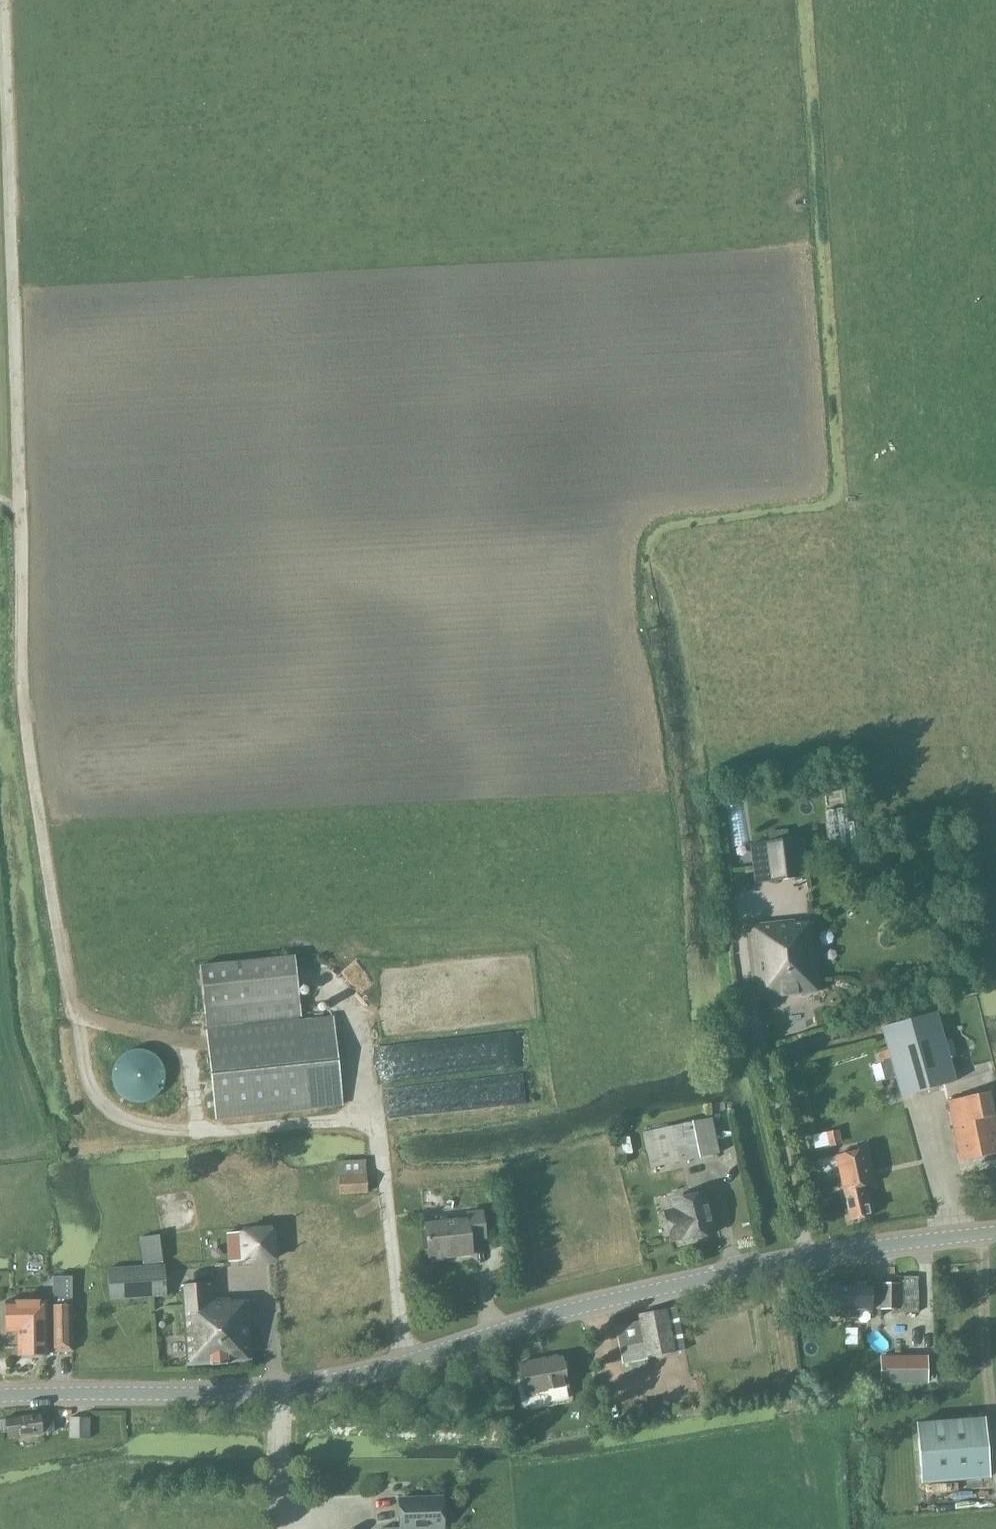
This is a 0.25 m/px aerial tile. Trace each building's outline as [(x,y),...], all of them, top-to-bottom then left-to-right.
[(823,788),(838,786),(836,775),(822,778),(823,788)] [(748,791),(733,792),(735,817),(750,816),(748,791)] [(836,807),(842,829),(852,826),(847,805),(836,807)] [(738,820),(738,835),(750,836),(750,820),(738,820)] [(798,879),(793,839),(765,843),(770,883),(798,879)] [(754,1000),(820,994),(813,925),(795,926),(794,923),(747,927),(754,1000)] [(295,954),(199,965),(215,1117),(343,1104),(334,1015),(302,1018),(295,954)] [(307,984),(308,1002),(317,1002),(317,984),(307,984)] [(901,1098),(955,1084),(951,1071),(948,1060),(936,1014),(882,1029),(888,1050),(891,1060),(901,1098)] [(888,1050),(878,1053),(880,1063),(891,1060),(888,1050)] [(167,1075),(167,1074),(167,1069),(165,1065),(161,1058),(158,1055),(154,1053),(149,1052),(145,1051),(140,1051),(136,1053),(129,1057),(125,1062),(123,1064),(122,1069),(121,1074),(122,1082),(125,1086),(127,1090),(134,1095),(139,1097),(143,1097),(148,1097),(153,1096),(160,1091),(163,1087),(165,1084),(167,1075)] [(956,1058),(948,1060),(951,1071),(963,1068),(960,1057),(956,1058)] [(989,1092),(947,1100),(960,1161),(995,1153),(995,1116),(993,1116),(989,1092)] [(400,1096),(401,1105),(423,1102),(422,1094),(400,1096)] [(650,1168),(720,1153),(712,1117),(643,1132),(650,1168)] [(839,1130),(826,1133),(829,1147),(842,1145),(839,1130)] [(870,1216),(863,1185),(873,1183),(866,1150),(835,1157),(848,1221),(870,1216)] [(368,1158),(338,1160),(340,1194),(371,1192),(368,1158)] [(674,1200),(677,1211),(664,1213),(670,1240),(683,1237),(684,1241),(713,1234),(704,1193),(674,1200)] [(471,1238),(486,1236),(483,1209),(465,1211),(466,1216),(424,1221),(428,1258),(472,1253),(471,1238)] [(242,1231),(242,1232),(227,1233),(229,1261),(244,1260),(244,1261),(274,1259),(271,1229),(242,1231)] [(143,1238),(146,1265),(165,1263),(162,1236),(143,1238)] [(113,1299),(169,1297),(168,1266),(111,1269),(113,1299)] [(917,1313),(917,1279),(896,1278),(896,1283),(880,1283),(880,1284),(870,1283),(822,1282),(822,1309),(842,1309),(842,1316),(857,1317),(858,1310),(870,1310),(870,1297),(880,1297),(880,1309),(895,1309),(895,1313),(917,1313)] [(212,1300),(211,1286),(185,1287),(189,1367),(251,1364),(249,1301),(229,1301),(229,1299),(212,1300)] [(13,1300),(7,1300),(7,1329),(19,1329),(19,1353),(47,1353),(47,1316),(53,1316),(54,1305),(48,1305),(48,1299),(41,1300),(13,1300)] [(53,1355),(46,1355),(46,1372),(73,1373),(74,1364),(71,1364),(72,1306),(54,1305),(53,1355)] [(639,1320),(614,1326),(615,1328),(615,1330),(622,1363),(627,1362),(643,1358),(684,1350),(677,1315),(676,1312),(675,1306),(638,1314),(639,1320)] [(928,1384),(928,1357),(881,1357),(881,1384),(928,1384)] [(568,1387),(563,1360),(538,1364),(537,1361),(520,1364),(525,1395),(568,1387)] [(55,1433),(54,1421),(42,1422),(41,1415),(8,1419),(10,1439),(55,1433)] [(88,1437),(89,1418),(69,1417),(69,1437),(88,1437)] [(920,1485),(988,1480),(984,1421),(916,1425),(920,1485)] [(380,1528),(408,1528),(443,1528),(442,1497),(399,1498),(400,1527),(380,1528)]
